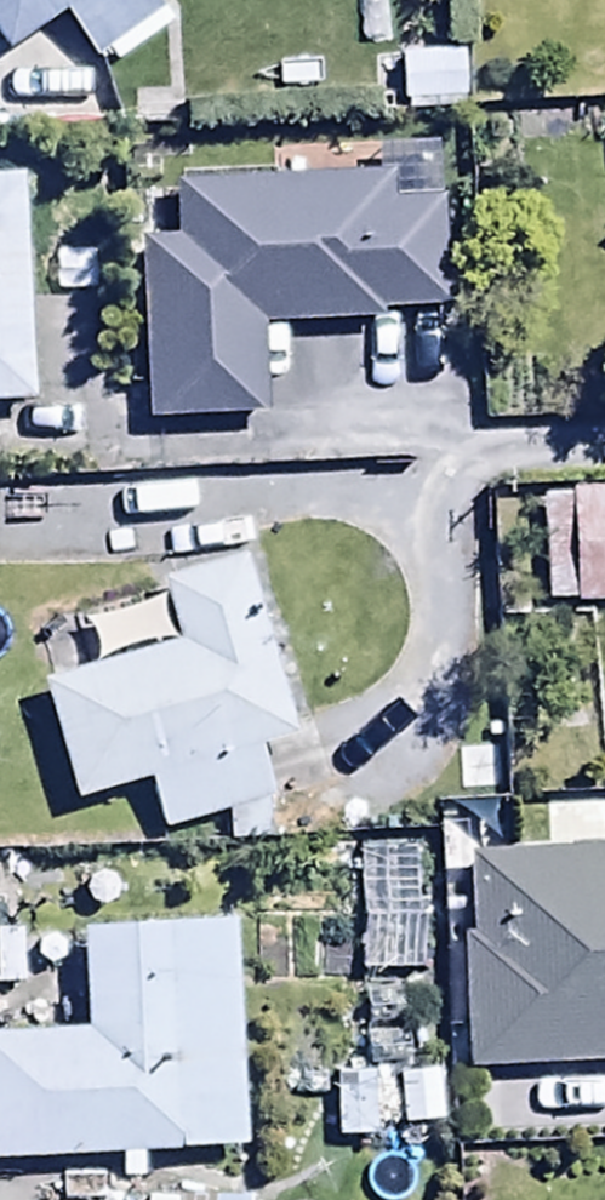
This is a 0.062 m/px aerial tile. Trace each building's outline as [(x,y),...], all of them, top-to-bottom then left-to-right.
[(6,63),(63,21),(96,66),(172,10),(165,0),(0,0),(0,55),(6,63)] [(465,64),(403,65),(403,118),(465,117),(465,64)] [(19,183),(0,184),(0,413),(32,411),(19,183)] [(176,247),(143,248),(149,425),(267,421),(264,333),(381,329),(381,315),(446,312),(442,206),(394,208),(393,187),(174,195),(176,247)] [(604,609),(604,496),(570,497),(570,508),(545,508),(547,610),(604,609)] [(298,745),(248,563),(158,588),(176,656),(45,693),(77,809),(150,789),(165,841),(225,825),(233,855),(274,844),(266,817),(277,814),(261,756),(298,745)] [(419,853),(358,855),(361,983),(423,981),(419,853)] [(469,1074),(604,1069),(604,860),(471,865),(474,943),(463,943),(469,1074)] [(123,1164),(124,1186),(144,1185),(144,1162),(244,1158),(235,931),(84,937),(88,1041),(0,1045),(0,1168),(123,1164)] [(23,994),(23,943),(0,943),(0,994),(23,994)]
